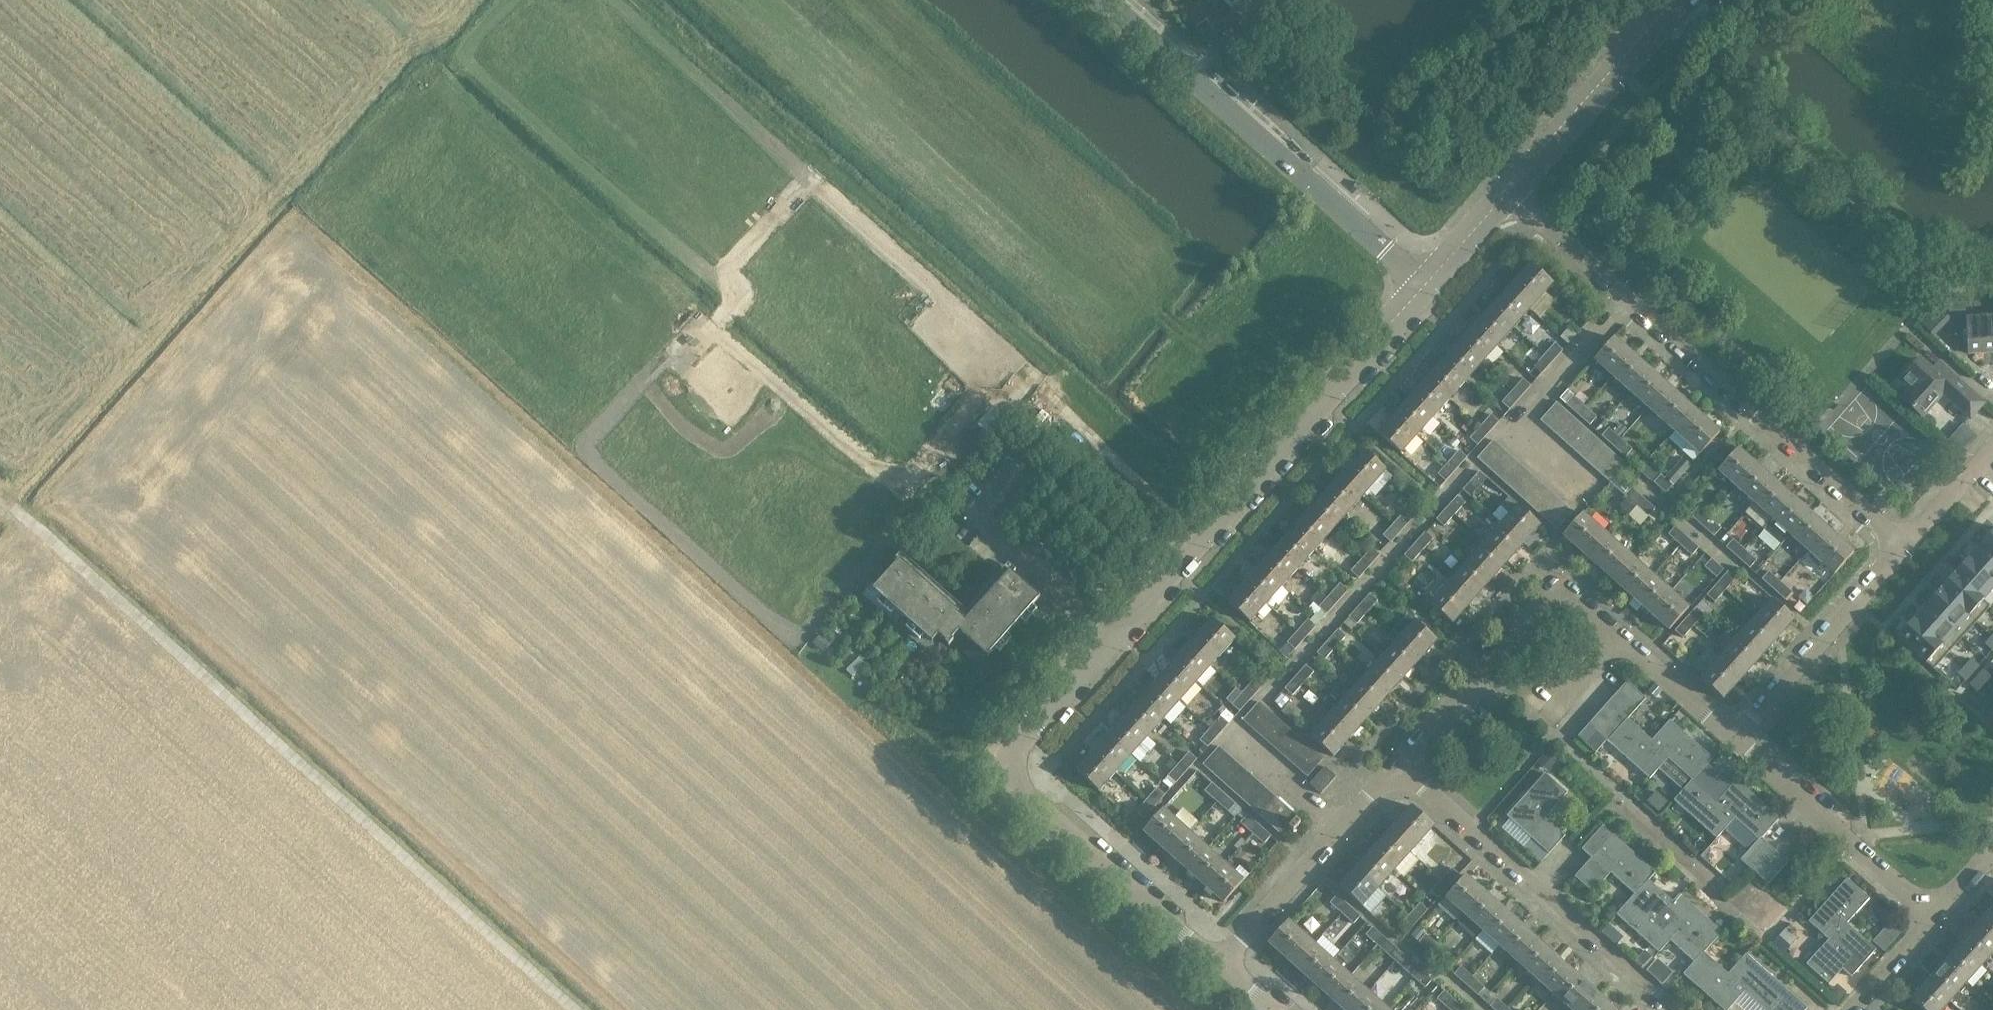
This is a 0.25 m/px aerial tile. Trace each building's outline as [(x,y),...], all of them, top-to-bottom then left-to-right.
[(1230,9),(1238,0),(1221,0),(1230,9)] [(1230,18),(1224,12),(1215,21),(1222,27),(1230,18)] [(1553,282),(1531,263),(1515,281),(1524,290),(1517,298),(1529,308),(1553,282)] [(1529,308),(1517,298),(1524,290),(1515,281),(1492,307),(1513,326),(1518,320),(1529,308)] [(1964,300),(1943,301),(1944,312),(1964,311),(1964,300)] [(1513,326),(1492,307),(1476,325),(1497,344),(1502,339),(1513,326)] [(1580,310),(1573,318),(1582,326),(1589,318),(1580,310)] [(1967,326),(1968,353),(1992,352),(1992,316),(1966,317),(1967,326)] [(1497,344),(1476,325),(1460,343),(1481,362),(1485,358),(1497,344)] [(1568,345),(1579,332),(1571,325),(1560,337),(1568,345)] [(1612,376),(1631,353),(1613,338),(1594,360),(1612,376)] [(1481,362),(1460,343),(1444,360),(1465,380),(1468,377),(1481,362)] [(1555,343),(1546,352),(1554,360),(1563,350),(1555,343)] [(1554,360),(1546,352),(1538,362),(1535,359),(1525,370),(1536,380),(1554,360)] [(1630,392),(1650,370),(1631,353),(1612,376),(1615,379),(1630,392)] [(1970,417),(1982,403),(1925,353),(1924,354),(1936,365),(1941,368),(1935,374),(1919,360),(1901,380),(1911,389),(1902,399),(1922,417),(1943,393),(1970,417)] [(1465,380),(1444,360),(1428,378),(1449,398),(1451,396),(1465,380)] [(1664,405),(1675,392),(1650,370),(1630,392),(1636,397),(1648,408),(1656,398),(1664,405)] [(1449,398),(1428,378),(1412,396),(1433,416),(1435,414),(1449,398)] [(1523,379),(1512,391),(1520,398),(1531,386),(1523,379)] [(1512,391),(1501,403),(1509,410),(1520,398),(1512,391)] [(1674,430),(1693,408),(1675,392),(1664,405),(1656,398),(1648,408),(1657,416),(1674,430)] [(1433,416),(1412,396),(1396,414),(1417,434),(1418,433),(1433,416)] [(1573,396),(1565,404),(1577,415),(1585,407),(1573,396)] [(1548,428),(1564,409),(1556,402),(1540,420),(1548,428)] [(1585,407),(1577,415),(1590,425),(1596,417),(1585,407)] [(1700,454),(1719,431),(1693,408),(1674,430),(1700,454)] [(1556,435),(1572,416),(1564,409),(1548,428),(1556,435)] [(1417,434),(1396,414),(1379,433),(1400,452),(1417,434)] [(1491,415),(1480,427),(1488,434),(1499,422),(1491,415)] [(1564,442),(1580,424),(1572,416),(1556,435),(1564,442)] [(1572,449),(1588,431),(1580,424),(1564,442),(1572,449)] [(1480,427),(1470,438),(1478,446),(1488,434),(1480,427)] [(1609,428),(1601,436),(1613,447),(1620,439),(1609,428)] [(1580,456),(1597,438),(1588,431),(1572,449),(1580,456)] [(1588,464),(1605,445),(1597,438),(1580,456),(1588,464)] [(1620,439),(1613,447),(1625,457),(1632,449),(1620,439)] [(1477,458),(1485,465),(1501,447),(1493,440),(1477,458)] [(1960,443),(1954,443),(1950,448),(1958,454),(1964,447),(1960,443)] [(1596,471),(1613,453),(1605,445),(1588,464),(1596,471)] [(1485,465),(1493,473),(1509,454),(1501,447),(1485,465)] [(1736,486),(1756,464),(1738,447),(1718,470),(1736,486)] [(1385,470),(1363,450),(1347,469),(1357,478),(1350,485),(1362,496),(1385,470)] [(1459,450),(1448,462),(1456,470),(1467,458),(1459,450)] [(1627,466),(1627,465),(1613,453),(1596,471),(1610,483),(1617,476),(1627,466)] [(1493,473),(1501,480),(1517,462),(1509,454),(1493,473)] [(1661,475),(1653,483),(1665,494),(1672,485),(1691,464),(1682,457),(1664,478),(1661,475)] [(1448,462),(1437,474),(1445,481),(1456,470),(1448,462)] [(1501,480),(1509,487),(1525,469),(1517,462),(1501,480)] [(1645,462),(1639,469),(1638,470),(1650,480),(1656,474),(1647,466),(1648,464),(1645,462)] [(1754,502),(1774,480),(1756,464),(1736,486),(1738,487),(1754,502)] [(1362,496),(1350,485),(1357,478),(1347,469),(1324,494),(1346,514),(1351,508),(1362,496)] [(1525,469),(1509,487),(1517,494),(1533,476),(1525,469)] [(1479,471),(1471,481),(1479,488),(1487,478),(1479,471)] [(1533,476),(1517,494),(1525,501),(1541,483),(1533,476)] [(1772,518),(1792,496),(1774,480),(1754,502),(1757,505),(1772,518)] [(1471,481),(1462,490),(1470,497),(1479,488),(1471,481)] [(1541,483),(1525,501),(1533,509),(1549,490),(1541,483)] [(1631,488),(1624,496),(1636,506),(1643,498),(1631,488)] [(1549,490),(1533,509),(1541,516),(1557,498),(1549,490)] [(1346,514),(1324,494),(1308,512),(1330,532),(1334,527),(1346,514)] [(1457,496),(1446,508),(1454,515),(1465,503),(1457,496)] [(1790,534),(1810,512),(1792,496),(1772,518),(1776,522),(1790,534)] [(1517,505),(1508,497),(1501,506),(1509,514),(1517,505)] [(1541,516),(1549,523),(1565,505),(1557,498),(1541,516)] [(1643,498),(1636,506),(1648,517),(1655,509),(1643,498)] [(1539,525),(1517,505),(1509,514),(1502,523),(1523,543),(1539,525)] [(1573,512),(1565,505),(1549,523),(1557,530),(1573,512)] [(1446,508),(1436,519),(1444,526),(1454,515),(1446,508)] [(1697,508),(1690,515),(1702,526),(1709,518),(1697,508)] [(1330,532),(1308,512),(1292,530),(1314,550),(1317,546),(1330,532)] [(1404,512),(1393,524),(1401,531),(1412,519),(1404,512)] [(1825,546),(1836,535),(1810,512),(1790,534),(1795,539),(1808,550),(1817,539),(1825,546)] [(1600,546),(1608,537),(1604,532),(1582,513),(1563,535),(1581,551),(1592,539),(1600,546)] [(1709,518),(1702,526),(1713,537),(1721,529),(1709,518)] [(1522,545),(1523,543),(1502,523),(1486,541),(1508,561),(1522,545)] [(1393,524),(1383,535),(1391,543),(1401,531),(1393,524)] [(1675,526),(1668,534),(1680,545),(1687,537),(1675,526)] [(1314,550),(1292,530),(1276,548),(1298,568),(1301,565),(1314,550)] [(1980,545),(1992,556),(1992,530),(1980,545)] [(1425,532),(1414,543),(1422,551),(1433,539),(1425,532)] [(1808,550),(1834,574),(1854,551),(1836,535),(1825,546),(1817,539),(1808,550)] [(1634,560),(1625,551),(1618,545),(1608,537),(1600,546),(1592,539),(1581,551),(1605,573),(1607,574),(1618,562),(1626,569),(1634,560)] [(1680,545),(1691,556),(1699,548),(1687,537),(1680,545)] [(1618,545),(1625,551),(1629,547),(1622,540),(1618,545)] [(1733,540),(1726,547),(1737,558),(1744,549),(1733,540)] [(1504,564),(1508,561),(1486,541),(1470,559),(1492,579),(1504,564)] [(1414,543),(1404,555),(1412,562),(1422,551),(1414,543)] [(1980,545),(1967,559),(1992,582),(1992,556),(1980,545)] [(1298,568),(1276,548),(1260,566),(1282,585),(1284,583),(1298,568)] [(1372,548),(1361,560),(1369,567),(1379,555),(1372,548)] [(1744,549),(1737,558),(1749,569),(1757,561),(1744,549)] [(1487,584),(1492,579),(1470,559),(1454,577),(1463,586),(1457,594),(1469,604),(1487,584)] [(1716,578),(1724,570),(1711,559),(1704,567),(1716,578)] [(1967,559),(1953,574),(1990,607),(1990,606),(1983,600),(1992,589),(1992,582),(1967,559)] [(873,590),(932,642),(939,635),(946,642),(945,643),(948,646),(953,640),(952,639),(959,631),(987,656),(1040,598),(1010,571),(965,621),(957,614),(959,612),(900,560),(873,590)] [(1361,560),(1351,571),(1359,579),(1369,567),(1361,560)] [(1633,597),(1652,576),(1634,560),(1626,569),(1618,562),(1607,574),(1633,597)] [(1282,585),(1260,566),(1244,584),(1266,603),(1267,602),(1282,585)] [(1728,571),(1717,583),(1726,590),(1736,579),(1728,571)] [(1769,571),(1761,579),(1773,589),(1780,581),(1769,571)] [(1990,607),(1953,574),(1939,590),(1975,623),(1989,608),(1990,607)] [(1651,613),(1670,592),(1652,576),(1633,597),(1651,613)] [(1469,604),(1457,594),(1463,586),(1454,577),(1430,603),(1452,623),(1469,604)] [(1780,581),(1773,589),(1785,600),(1792,593),(1780,581)] [(1340,583),(1329,595),(1337,603),(1348,591),(1340,583)] [(1717,583),(1706,595),(1715,603),(1726,590),(1717,583)] [(1266,603),(1244,584),(1228,602),(1250,622),(1266,603)] [(1975,623),(1939,590),(1926,605),(1962,637),(1975,623)] [(1669,629),(1688,608),(1670,592),(1651,613),(1669,629)] [(1370,594),(1359,605),(1367,613),(1378,601),(1370,594)] [(1329,595),(1319,607),(1327,615),(1337,603),(1329,595)] [(1777,637),(1794,619),(1772,599),(1755,617),(1765,626),(1777,637)] [(1359,605),(1349,617),(1357,624),(1367,613),(1359,605)] [(1962,637),(1926,605),(1913,620),(1949,652),(1962,637)] [(1695,608),(1685,619),(1693,626),(1704,615),(1695,608)] [(1420,658),(1437,640),(1409,615),(1400,624),(1406,629),(1398,639),(1420,658)] [(1777,637),(1765,626),(1755,617),(1739,635),(1749,644),(1762,655),(1776,639),(1777,637)] [(1211,663),(1235,638),(1213,618),(1196,636),(1206,645),(1200,653),(1211,663)] [(1308,619),(1298,630),(1306,637),(1316,626),(1308,619)] [(1685,619),(1674,631),(1683,638),(1693,626),(1685,619)] [(1949,652),(1913,620),(1897,637),(1933,669),(1949,652)] [(1338,629),(1327,641),(1335,648),(1346,636),(1338,629)] [(1298,630),(1287,643),(1295,650),(1306,637),(1298,630)] [(1758,659),(1762,655),(1749,644),(1739,635),(1723,653),(1733,662),(1727,670),(1739,681),(1758,659)] [(1211,663),(1200,653),(1206,645),(1196,636),(1174,662),(1195,681),(1211,663)] [(1992,649),(1992,637),(1992,636),(1985,644),(1992,650),(1992,649)] [(1419,660),(1420,658),(1398,639),(1382,657),(1404,676),(1419,660)] [(1327,641),(1317,653),(1324,660),(1335,648),(1327,641)] [(1739,681),(1727,670),(1733,662),(1723,653),(1700,679),(1722,699),(1739,681)] [(1402,679),(1404,676),(1382,657),(1366,674),(1389,694),(1402,679)] [(1972,673),(1978,666),(1971,659),(1965,666),(1972,673)] [(1195,681),(1174,662),(1158,680),(1179,699),(1195,681)] [(1306,665),(1295,677),(1303,684),(1314,672),(1306,665)] [(1965,681),(1972,673),(1965,666),(1957,674),(1965,681)] [(1990,677),(1983,670),(1977,677),(1984,683),(1990,677)] [(1385,698),(1389,694),(1366,674),(1350,692),(1373,712),(1385,698)] [(1295,677),(1285,689),(1292,696),(1303,684),(1295,677)] [(1977,692),(1984,683),(1977,677),(1969,685),(1977,692)] [(1179,699),(1158,680),(1142,698),(1163,717),(1179,699)] [(1253,681),(1242,693),(1250,700),(1261,688),(1253,681)] [(1626,682),(1617,692),(1636,709),(1645,698),(1626,682)] [(1231,696),(1235,700),(1231,704),(1240,712),(1250,700),(1242,693),(1238,689),(1231,696)] [(1368,717),(1373,712),(1350,692),(1334,710),(1344,719),(1338,727),(1350,738),(1368,717)] [(1636,709),(1617,692),(1608,702),(1628,719),(1636,709)] [(1282,693),(1273,703),(1281,709),(1289,699),(1282,693)] [(1163,717),(1142,698),(1126,715),(1147,735),(1163,717)] [(1259,702),(1243,720),(1251,727),(1267,709),(1259,702)] [(1628,719),(1608,702),(1599,712),(1618,729),(1628,719)] [(1984,715),(1992,723),(1992,705),(1984,715)] [(1259,734),(1275,716),(1267,709),(1251,727),(1259,734)] [(1219,717),(1210,728),(1218,736),(1234,717),(1226,710),(1223,713),(1222,715),(1220,716),(1219,717)] [(1350,738),(1338,727),(1344,719),(1334,710),(1311,737),(1333,756),(1350,738)] [(1618,729),(1599,712),(1589,724),(1607,740),(1608,741),(1618,729)] [(1147,735),(1126,715),(1110,733),(1131,753),(1147,735)] [(1267,741),(1283,723),(1275,716),(1259,734),(1267,741)] [(1628,719),(1618,729),(1608,741),(1650,778),(1663,763),(1655,755),(1666,742),(1657,734),(1652,740),(1628,719)] [(1669,721),(1657,734),(1666,742),(1655,755),(1663,763),(1667,758),(1692,780),(1693,780),(1694,779),(1713,758),(1669,721)] [(1283,723),(1267,741),(1275,748),(1291,730),(1283,723)] [(1607,740),(1589,724),(1578,737),(1595,753),(1607,740)] [(1210,728),(1199,740),(1208,747),(1218,736),(1210,728)] [(1283,756),(1299,737),(1291,730),(1275,748),(1283,756)] [(1131,753),(1110,733),(1093,751),(1115,771),(1116,770),(1131,753)] [(1291,763),(1307,744),(1299,737),(1283,756),(1291,763)] [(1299,770),(1316,751),(1307,744),(1291,763),(1299,770)] [(1211,771),(1227,753),(1219,746),(1203,764),(1211,771)] [(1115,771),(1093,751),(1076,770),(1098,790),(1115,771)] [(1316,751),(1299,770),(1307,777),(1323,758),(1316,751)] [(1189,752),(1178,764),(1186,771),(1197,759),(1189,752)] [(1219,778),(1235,760),(1227,753),(1211,771),(1219,778)] [(1227,786),(1243,767),(1235,760),(1219,778),(1227,786)] [(1178,764),(1168,776),(1175,783),(1186,771),(1178,764)] [(1235,793),(1251,775),(1243,767),(1227,786),(1235,793)] [(1310,784),(1321,794),(1336,778),(1325,768),(1310,784)] [(1545,819),(1567,794),(1545,774),(1507,817),(1549,854),(1565,836),(1545,819)] [(1243,800),(1259,782),(1251,775),(1235,793),(1243,800)] [(1719,801),(1694,779),(1693,780),(1692,780),(1674,801),(1716,838),(1729,823),(1721,816),(1733,802),(1725,794),(1719,801)] [(1780,819),(1737,781),(1725,794),(1733,802),(1721,816),(1729,823),(1734,819),(1758,840),(1759,841),(1761,839),(1780,819)] [(1251,807),(1267,789),(1259,782),(1243,800),(1251,807)] [(1212,783),(1204,791),(1216,802),(1223,793),(1212,783)] [(1157,788),(1146,800),(1154,807),(1165,795),(1157,788)] [(1259,815),(1275,796),(1267,789),(1251,807),(1259,815)] [(1658,789),(1650,799),(1660,808),(1668,798),(1658,789)] [(1223,793),(1216,802),(1228,812),(1235,804),(1223,793)] [(1297,820),(1299,817),(1275,796),(1259,815),(1282,835),(1289,828),(1293,832),(1301,823),(1297,820)] [(1146,800),(1136,811),(1144,819),(1154,807),(1146,800)] [(1410,852),(1433,826),(1412,806),(1395,824),(1408,835),(1400,843),(1410,852)] [(1180,843),(1189,833),(1163,809),(1143,831),(1161,847),(1172,835),(1180,843)] [(1247,815),(1240,823),(1252,833),(1259,825),(1247,815)] [(1410,852),(1400,843),(1408,835),(1395,824),(1372,850),(1394,869),(1397,866),(1410,852)] [(1259,825),(1252,833),(1264,844),(1271,836),(1259,825)] [(1656,872),(1603,826),(1583,849),(1592,857),(1611,872),(1635,894),(1636,894),(1638,892),(1654,874),(1656,872)] [(1188,871),(1207,849),(1189,833),(1180,843),(1172,835),(1161,847),(1188,871)] [(1740,860),(1750,868),(1770,846),(1761,839),(1759,841),(1758,840),(1740,860)] [(1770,846),(1750,868),(1759,876),(1779,854),(1770,846)] [(1206,886),(1225,865),(1207,849),(1188,871),(1206,886)] [(1394,869),(1372,850),(1356,868),(1378,887),(1380,885),(1394,869)] [(1399,868),(1406,873),(1418,858),(1411,853),(1399,868)] [(1779,854),(1759,876),(1768,885),(1788,862),(1779,854)] [(1611,872),(1592,857),(1583,867),(1601,883),(1611,872)] [(1224,902),(1243,881),(1225,865),(1206,886),(1224,902)] [(1601,883),(1583,867),(1575,877),(1593,893),(1601,883)] [(1362,905),(1378,887),(1356,868),(1340,886),(1361,906),(1362,905)] [(1452,868),(1441,880),(1449,887),(1460,875),(1452,868)] [(1678,895),(1654,874),(1638,892),(1636,894),(1635,894),(1617,915),(1660,952),(1673,937),(1664,929),(1676,916),(1667,908),(1678,895)] [(1465,914),(1484,893),(1464,876),(1446,897),(1465,914)] [(1809,921),(1823,934),(1831,925),(1845,937),(1852,928),(1846,923),(1868,898),(1846,879),(1809,921)] [(1441,880),(1431,892),(1438,899),(1449,887),(1441,880)] [(1483,930),(1502,909),(1484,893),(1465,914),(1465,915),(1483,930)] [(1678,895),(1667,908),(1676,916),(1664,929),(1673,937),(1677,933),(1701,954),(1702,954),(1704,952),(1722,931),(1679,894),(1678,895)] [(1337,895),(1330,903),(1341,914),(1348,906),(1337,895)] [(1420,903),(1409,915),(1417,922),(1428,910),(1420,903)] [(1348,906),(1341,914),(1353,924),(1360,917),(1348,906)] [(1975,928),(1992,944),(1992,908),(1975,928)] [(1500,946),(1519,925),(1502,909),(1483,930),(1484,931),(1500,946)] [(1409,915),(1399,927),(1406,934),(1417,922),(1409,915)] [(1314,944),(1288,921),(1269,943),(1287,959),(1297,947),(1306,954),(1314,944)] [(1518,962),(1537,941),(1519,925),(1500,946),(1503,948),(1518,962)] [(1831,925),(1823,934),(1829,939),(1807,964),(1829,984),(1867,942),(1852,928),(1845,937),(1831,925)] [(1875,940),(1886,949),(1897,934),(1886,926),(1875,940)] [(1373,927),(1365,935),(1376,945),(1383,937),(1373,927)] [(1426,934),(1418,927),(1410,936),(1430,953),(1437,945),(1425,935),(1426,934)] [(1975,928),(1959,946),(1981,965),(1985,961),(1992,951),(1992,944),(1975,928)] [(1376,945),(1370,951),(1379,958),(1384,952),(1395,962),(1402,954),(1383,937),(1376,945)] [(1536,978),(1555,957),(1537,941),(1518,962),(1522,965),(1536,978)] [(1326,955),(1314,944),(1306,954),(1297,947),(1287,959),(1314,983),(1333,961),(1326,955)] [(1437,945),(1430,953),(1442,964),(1449,956),(1437,945)] [(1981,965),(1959,946),(1943,963),(1965,983),(1967,980),(1981,965)] [(1704,952),(1702,954),(1701,954),(1683,974),(1724,1009),(1728,1009),(1739,997),(1730,989),(1742,976),(1734,968),(1729,973),(1704,952)] [(1402,954),(1395,962),(1410,975),(1418,967),(1402,954)] [(1734,968),(1742,976),(1730,989),(1739,997),(1734,1003),(1743,1009),(1771,1009),(1778,1002),(1788,991),(1745,954),(1734,968)] [(1562,985),(1573,973),(1560,961),(1555,957),(1536,978),(1554,994),(1562,985)] [(1660,957),(1649,968),(1663,982),(1674,971),(1660,957)] [(1332,999),(1351,977),(1333,961),(1314,983),(1332,999)] [(1965,983),(1943,963),(1927,981),(1949,1001),(1950,999),(1965,983)] [(1418,967),(1410,975),(1425,988),(1432,980),(1418,967)] [(1461,967),(1454,975),(1465,985),(1472,977),(1461,967)] [(1588,1008),(1599,996),(1573,973),(1562,985),(1554,994),(1560,999),(1572,1009),(1580,1001),(1588,1008)] [(1369,993),(1351,977),(1332,999),(1344,1009),(1354,1009),(1369,993)] [(1472,977),(1465,985),(1477,996),(1485,988),(1472,977)] [(1927,981),(1911,999),(1923,1009),(1940,1009),(1949,1001),(1927,981)] [(1444,991),(1437,999),(1449,1009),(1456,1002),(1444,991)] [(1778,1002),(1787,1009),(1805,1009),(1807,1008),(1788,991),(1778,1002)] [(1387,1009),(1369,993),(1354,1009),(1386,1009),(1387,1009)] [(1599,996),(1588,1008),(1580,1001),(1572,1009),(1615,1009),(1599,996)] [(1490,1006),(1494,1009),(1508,1009),(1497,999),(1490,1006)] [(1449,1009),(1465,1009),(1456,1002),(1449,1009)] [(1771,1009),(1787,1009),(1778,1002),(1771,1009)]
